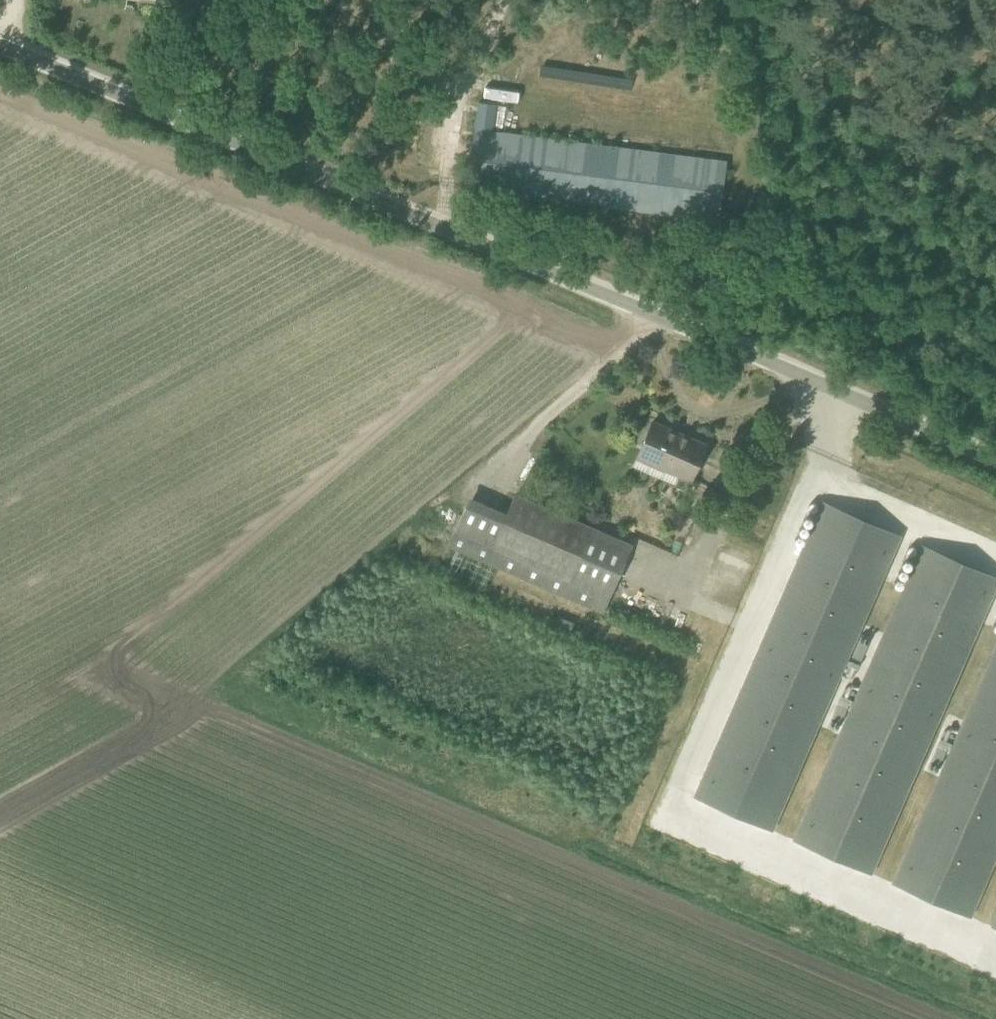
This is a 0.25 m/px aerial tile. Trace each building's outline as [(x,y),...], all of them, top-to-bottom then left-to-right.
[(474,130),(467,188),(720,219),(727,161),(492,132),(495,105),(479,103),(474,130)] [(691,478),(696,466),(705,444),(653,421),(634,465),(675,483),(679,474),(691,478)] [(633,546),(620,540),(515,495),(492,548),(506,554),(499,568),(604,613),(633,546)] [(696,797),(773,830),(901,534),(824,501),(696,797)] [(872,873),(995,587),(995,576),(922,543),(793,839),(872,873)] [(893,883),(972,917),(995,860),(995,645),(893,883)]
